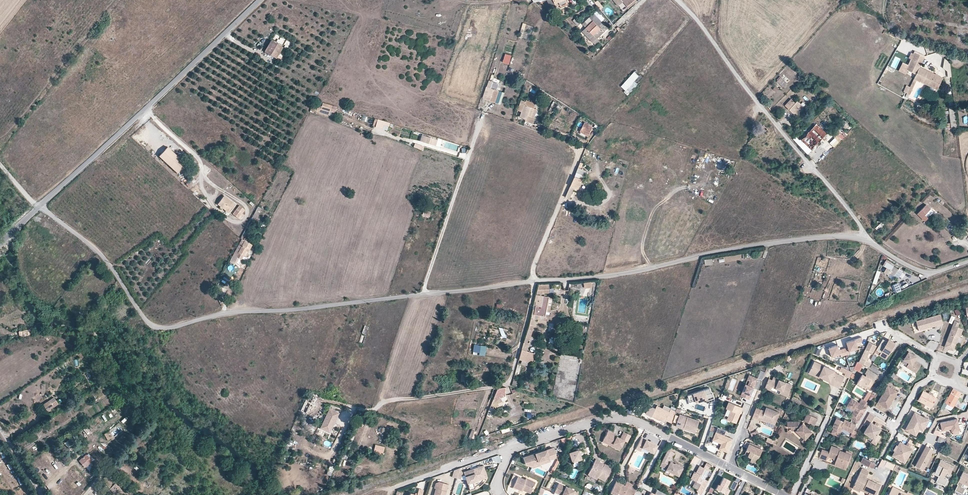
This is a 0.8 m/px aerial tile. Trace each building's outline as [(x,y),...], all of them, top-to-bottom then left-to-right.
[(566,2),(565,0),(547,0),(550,8),(559,5),(566,2)] [(595,3),(600,10),(603,7),(598,1),(595,3)] [(587,29),(596,38),(603,31),(593,21),(586,27),(587,29)] [(592,42),(596,38),(587,29),(583,33),(592,42)] [(283,47),(271,40),(265,52),(277,58),(283,47)] [(920,67),(924,57),(915,53),(914,54),(912,59),(909,66),(907,69),(908,70),(916,74),(920,67)] [(951,76),(950,61),(948,61),(945,58),(943,67),(948,71),(948,76),(951,76)] [(907,69),(909,66),(903,63),(900,71),(906,74),(908,70),(907,69)] [(791,65),(789,67),(798,74),(799,72),(791,65)] [(914,78),(917,79),(937,89),(943,78),(920,67),(916,74),(914,78)] [(620,88),(628,95),(643,80),(635,72),(620,88)] [(787,84),(781,77),(777,82),(783,88),(786,86),(785,86),(787,84)] [(910,87),(907,93),(910,94),(917,79),(914,78),(910,87)] [(489,81),(487,87),(497,91),(499,84),(489,81)] [(497,91),(487,87),(483,99),(495,103),(499,92),(497,91)] [(505,94),(499,92),(495,103),(501,105),(505,94)] [(785,105),(793,113),(801,105),(797,101),(795,103),(791,99),(785,105)] [(531,107),(534,108),(536,103),(526,100),(526,101),(521,100),(518,110),(522,111),(520,117),(526,119),(526,120),(533,123),(535,118),(531,116),(528,115),(531,107)] [(331,105),(319,101),(316,111),(328,115),(331,105)] [(801,105),(793,113),(795,115),(804,107),(801,105)] [(378,119),(375,127),(382,129),(384,125),(388,126),(389,123),(378,119)] [(594,128),(585,123),(580,132),(589,136),(594,128)] [(800,141),(811,151),(827,133),(817,123),(800,141)] [(763,125),(755,134),(759,138),(767,128),(763,125)] [(841,129),(834,136),(840,142),(847,135),(841,129)] [(435,141),(436,138),(427,136),(425,142),(428,143),(428,142),(434,144),(435,141)] [(830,144),(835,148),(839,142),(834,138),(830,144)] [(164,152),(159,156),(177,173),(186,164),(168,147),(164,152)] [(584,175),(576,171),(576,173),(565,197),(570,199),(574,188),(578,189),(584,175)] [(944,203),(934,194),(932,196),(942,205),(944,203)] [(221,200),(217,204),(229,213),(235,204),(224,195),(221,200)] [(930,208),(926,204),(917,214),(921,218),(930,208)] [(239,205),(233,214),(238,218),(244,209),(239,205)] [(261,209),(258,207),(252,218),(255,220),(261,209)] [(252,245),(241,239),(233,255),(237,257),(239,253),(246,257),(249,253),(248,252),(252,245)] [(894,264),(887,259),(883,265),(891,270),(889,272),(895,275),(899,269),(893,266),(894,264)] [(893,283),(896,292),(901,290),(898,282),(893,283)] [(538,284),(537,290),(538,290),(538,294),(548,293),(548,284),(538,284)] [(524,343),(523,342),(521,348),(518,359),(532,363),(534,353),(526,351),(533,324),(534,319),(533,318),(534,314),(544,316),(547,302),(548,297),(536,295),(533,305),(535,306),(534,309),(532,309),(529,323),(524,343)] [(533,318),(534,319),(548,321),(551,303),(547,302),(544,316),(534,314),(533,318)] [(944,323),(941,314),(916,321),(919,330),(944,323)] [(959,323),(955,321),(944,347),(953,351),(959,336),(960,335),(961,335),(963,330),(962,329),(958,327),(959,323)] [(855,338),(854,337),(845,340),(847,345),(843,346),(845,353),(849,351),(849,349),(857,346),(857,345),(855,338)] [(892,349),(896,343),(889,339),(887,342),(883,339),(877,350),(881,352),(883,354),(882,355),(887,358),(891,351),(892,349)] [(837,343),(828,346),(831,355),(840,352),(841,354),(845,353),(843,346),(839,348),(837,343)] [(868,343),(861,358),(866,360),(867,358),(869,353),(872,354),(875,349),(876,347),(873,346),(871,344),(868,343)] [(486,347),(474,345),(473,352),(479,353),(479,355),(485,356),(486,352),(486,347)] [(916,373),(921,364),(914,360),(916,357),(908,352),(904,359),(909,363),(907,367),(916,373)] [(866,360),(861,358),(859,363),(863,364),(869,366),(871,363),(867,361),(866,360)] [(814,361),(810,370),(820,375),(821,374),(831,379),(830,381),(829,382),(839,387),(844,377),(834,372),(835,371),(814,361)] [(859,363),(857,362),(854,369),(859,372),(863,364),(859,363)] [(472,375),(461,374),(461,381),(465,381),(464,385),(473,385),(473,381),(472,381),(472,375)] [(866,377),(862,374),(858,383),(866,388),(867,385),(870,387),(874,381),(866,377)] [(756,383),(758,378),(749,375),(745,386),(748,385),(749,382),(750,380),(756,383)] [(780,378),(774,375),(772,380),(769,378),(765,388),(771,390),(772,387),(780,390),(779,393),(787,396),(792,385),(779,380),(780,378)] [(749,399),(754,388),(758,390),(762,380),(758,378),(756,383),(750,380),(749,382),(748,385),(745,386),(741,396),(749,399)] [(888,409),(893,401),(890,400),(893,396),(894,397),(897,392),(888,386),(878,403),(888,409)] [(505,387),(497,388),(493,399),(505,395),(505,391),(505,387)] [(713,393),(711,387),(689,395),(691,401),(698,399),(699,402),(707,399),(708,403),(716,400),(714,393),(713,393)] [(946,403),(944,402),(942,406),(951,411),(961,393),(957,391),(954,389),(946,403)] [(932,413),(937,405),(939,400),(924,391),(919,400),(931,407),(929,411),(932,413)] [(890,400),(893,401),(898,392),(897,392),(894,397),(893,396),(890,400)] [(309,393),(302,406),(307,409),(314,396),(309,393)] [(58,404),(54,398),(43,405),(47,411),(58,404)] [(856,423),(856,424),(865,411),(862,409),(864,406),(866,408),(869,403),(864,400),(861,404),(852,398),(847,406),(854,411),(849,419),(851,420),(855,423),(856,423)] [(743,407),(729,402),(726,408),(727,409),(731,410),(727,419),(736,423),(743,407)] [(672,423),(676,411),(670,408),(669,412),(657,405),(656,408),(652,416),(660,420),(660,419),(666,422),(666,420),(672,423)] [(492,418),(495,409),(490,407),(487,416),(492,418)] [(651,417),(652,416),(656,408),(653,407),(649,409),(645,414),(651,417)] [(757,408),(753,417),(758,419),(761,410),(757,408)] [(765,411),(761,410),(758,419),(762,421),(762,419),(768,421),(776,424),(780,413),(766,408),(765,411)] [(320,430),(330,434),(337,418),(339,414),(330,410),(320,430)] [(869,413),(865,420),(869,423),(870,422),(871,422),(875,416),(869,413)] [(926,419),(915,413),(913,417),(915,419),(914,420),(912,419),(906,430),(913,434),(917,428),(917,427),(921,428),(924,430),(929,420),(926,419)] [(676,426),(683,429),(684,427),(696,431),(699,420),(680,414),(676,426)] [(812,424),(815,417),(807,414),(804,421),(812,424)] [(855,423),(851,420),(850,424),(847,423),(844,421),(843,423),(836,419),(833,426),(834,427),(832,432),(840,436),(843,428),(851,431),(850,434),(856,437),(859,431),(855,429),(856,426),(854,425),(855,423)] [(957,419),(940,423),(942,431),(951,429),(951,432),(960,430),(957,419)] [(787,421),(787,427),(791,427),(791,430),(796,430),(804,438),(805,439),(808,436),(812,431),(808,428),(807,429),(804,426),(805,425),(803,423),(802,424),(799,421),(787,421)] [(866,429),(876,436),(877,434),(881,428),(876,425),(874,424),(871,422),(870,422),(869,423),(866,429)] [(727,452),(733,439),(724,435),(726,430),(718,427),(713,439),(722,442),(721,443),(721,445),(724,447),(723,450),(727,452)] [(917,428),(913,434),(917,436),(920,429),(924,431),(924,430),(917,427),(917,428)] [(875,439),(876,436),(866,429),(864,433),(874,438),(875,439)] [(627,442),(631,435),(623,432),(620,438),(614,435),(613,433),(608,430),(602,441),(619,450),(624,441),(627,442)] [(875,439),(874,438),(872,442),(876,444),(881,436),(877,434),(876,436),(875,439)] [(805,439),(804,438),(802,441),(805,444),(808,442),(807,441),(810,438),(808,436),(805,439)] [(936,444),(941,446),(945,437),(942,436),(941,437),(939,436),(936,444)] [(650,442),(641,437),(636,448),(640,451),(642,447),(653,453),(657,445),(652,443),(650,442)] [(750,450),(748,455),(752,457),(750,460),(756,463),(763,449),(761,448),(758,447),(755,446),(756,444),(750,442),(747,449),(750,450)] [(913,449),(906,446),(900,443),(898,447),(899,447),(897,452),(895,452),(893,456),(900,460),(904,453),(909,456),(913,449)] [(568,453),(572,462),(581,459),(580,455),(584,453),(584,454),(587,453),(585,444),(581,445),(581,447),(575,449),(575,450),(568,453)] [(385,447),(376,445),(375,448),(374,451),(383,454),(385,447)] [(835,462),(847,466),(851,454),(845,452),(840,450),(840,448),(831,445),(829,451),(822,449),(819,458),(826,460),(828,456),(836,459),(835,462)] [(926,446),(915,466),(923,470),(933,453),(928,450),(930,448),(926,446)] [(525,464),(528,465),(549,459),(550,460),(554,459),(555,456),(553,448),(523,458),(525,464)] [(672,457),(673,457),(675,454),(668,450),(660,466),(666,469),(665,470),(670,472),(668,474),(673,476),(674,474),(678,476),(683,465),(675,461),(674,463),(670,461),(672,457)] [(909,456),(904,453),(900,460),(906,463),(909,456)] [(79,461),(84,467),(89,463),(92,461),(86,455),(79,461)] [(863,457),(861,462),(873,468),(876,463),(863,457)] [(549,459),(528,465),(532,467),(550,462),(550,460),(549,459)] [(596,459),(588,474),(597,479),(597,477),(605,481),(612,467),(604,464),(603,466),(602,465),(602,464),(599,462),(600,461),(596,459)] [(950,464),(940,460),(935,472),(939,474),(936,482),(945,485),(948,478),(944,477),(945,474),(946,472),(948,473),(950,474),(953,468),(949,466),(950,464)] [(894,468),(896,464),(887,461),(884,466),(893,470),(894,468)] [(483,465),(464,472),(466,476),(465,476),(469,490),(475,488),(473,482),(487,477),(483,465)] [(701,494),(707,484),(702,481),(708,470),(700,466),(696,473),(694,472),(690,479),(701,484),(697,491),(701,494)] [(462,470),(454,468),(451,476),(460,479),(462,470)] [(852,488),(860,491),(860,490),(868,494),(876,494),(881,484),(866,477),(869,471),(862,468),(852,488)] [(963,470),(956,483),(957,484),(954,489),(962,493),(965,487),(962,486),(961,485),(962,482),(963,483),(967,485),(967,473),(963,470)] [(508,484),(512,486),(517,476),(513,474),(508,484)] [(122,490),(114,483),(112,482),(110,476),(104,478),(106,485),(107,484),(111,488),(110,489),(116,494),(118,494),(122,490)] [(517,476),(512,486),(521,490),(522,489),(529,492),(533,483),(524,479),(517,476)] [(723,478),(719,486),(718,485),(715,490),(726,494),(727,494),(729,490),(725,488),(729,481),(723,478)] [(114,483),(122,490),(126,485),(125,484),(123,486),(117,481),(114,483)] [(635,491),(625,486),(616,481),(610,493),(615,494),(617,494),(617,493),(621,494),(633,494),(635,491)] [(635,491),(637,487),(637,486),(627,481),(625,486),(635,491)] [(445,485),(439,483),(435,485),(434,489),(435,490),(434,494),(445,494),(446,492),(443,492),(445,485)] [(574,490),(558,483),(555,490),(560,493),(561,494),(560,494),(572,494),(574,490)] [(907,493),(893,486),(892,489),(905,494),(906,494),(907,493)]
